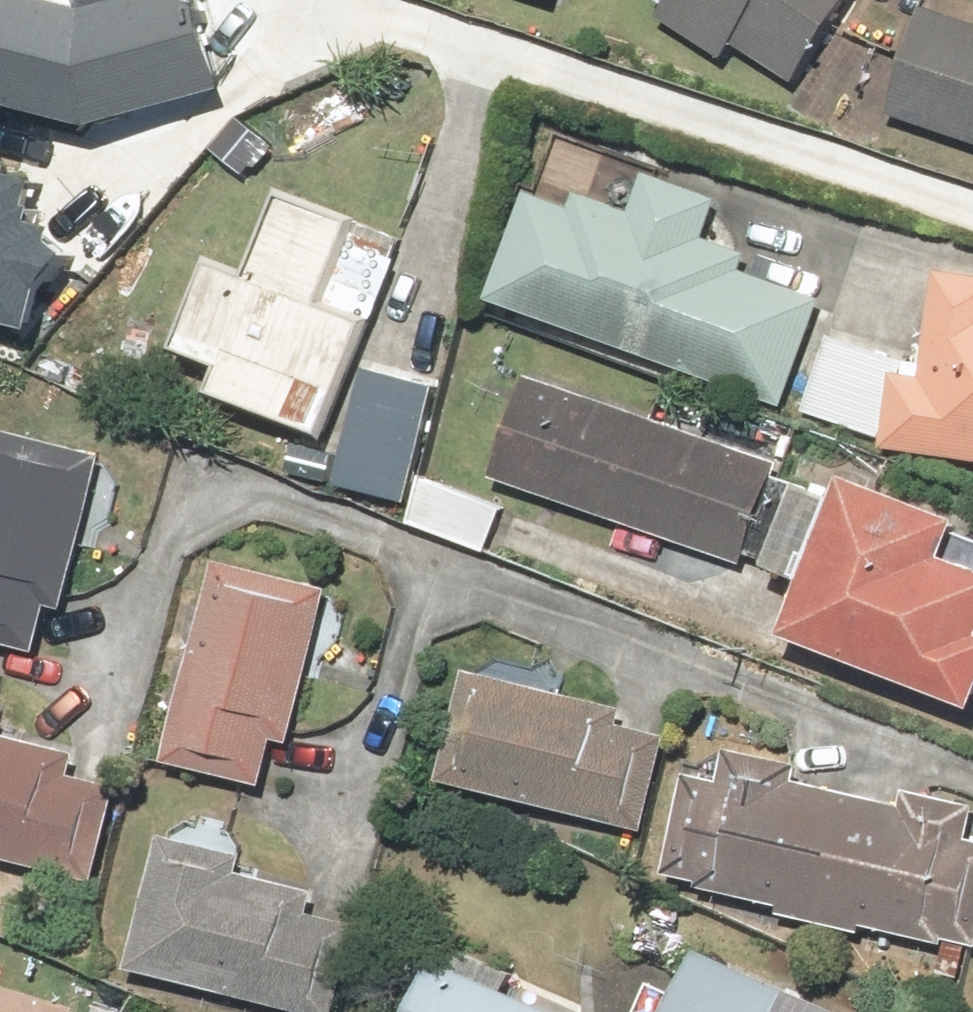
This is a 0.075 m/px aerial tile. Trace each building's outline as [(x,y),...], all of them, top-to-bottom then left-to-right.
[(110,104),(225,86),(208,0),(0,0),(0,84),(110,104)] [(658,14),(725,60),(741,36),(803,77),(855,0),(668,0),(658,14)] [(862,118),(972,160),(972,19),(923,0),(907,0),(862,118)] [(571,190),(527,176),(490,295),(779,385),(816,266),(709,233),(722,198),(587,148),(571,190)] [(48,329),(70,224),(41,218),(53,163),(0,152),(0,319),(48,329)] [(323,428),(390,243),(247,192),(180,377),(323,428)] [(894,435),(972,446),(972,291),(915,283),(894,435)] [(793,441),(527,358),(488,483),(754,566),(793,441)] [(872,455),(819,624),(903,665),(972,698),(972,503),(872,455)] [(68,540),(81,483),(0,464),(0,632),(25,638),(9,695),(109,723),(154,564),(68,540)] [(334,581),(220,556),(171,779),(285,804),(334,581)] [(671,715),(485,664),(456,769),(642,820),(671,715)] [(85,897),(130,768),(0,723),(0,868),(85,897)] [(716,760),(697,856),(972,910),(972,810),(716,760)] [(154,848),(124,963),(315,1011),(335,1011),(364,902),(154,848)] [(714,933),(685,1011),(875,1011),(714,933)] [(447,935),(418,1011),(621,1011),(447,935)]
